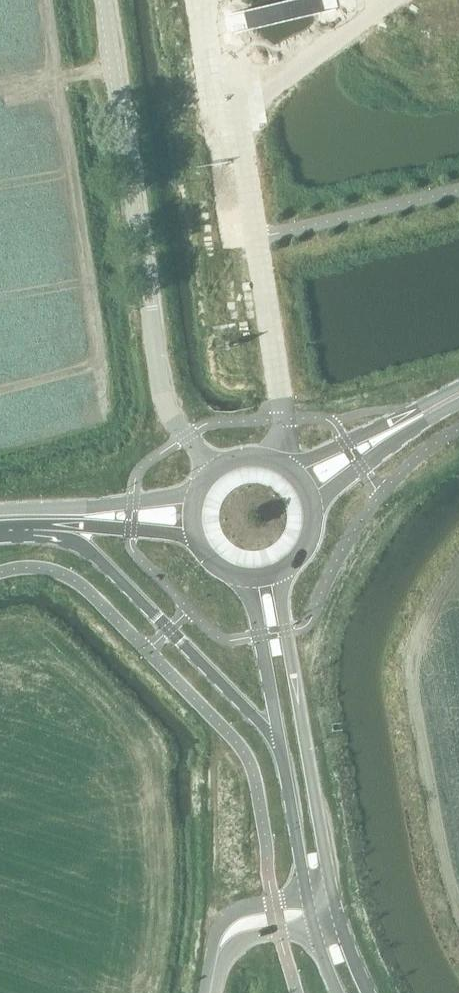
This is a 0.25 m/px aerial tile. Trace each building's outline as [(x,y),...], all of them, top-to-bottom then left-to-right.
[(451,6),(458,36),(458,3),(451,6)]
